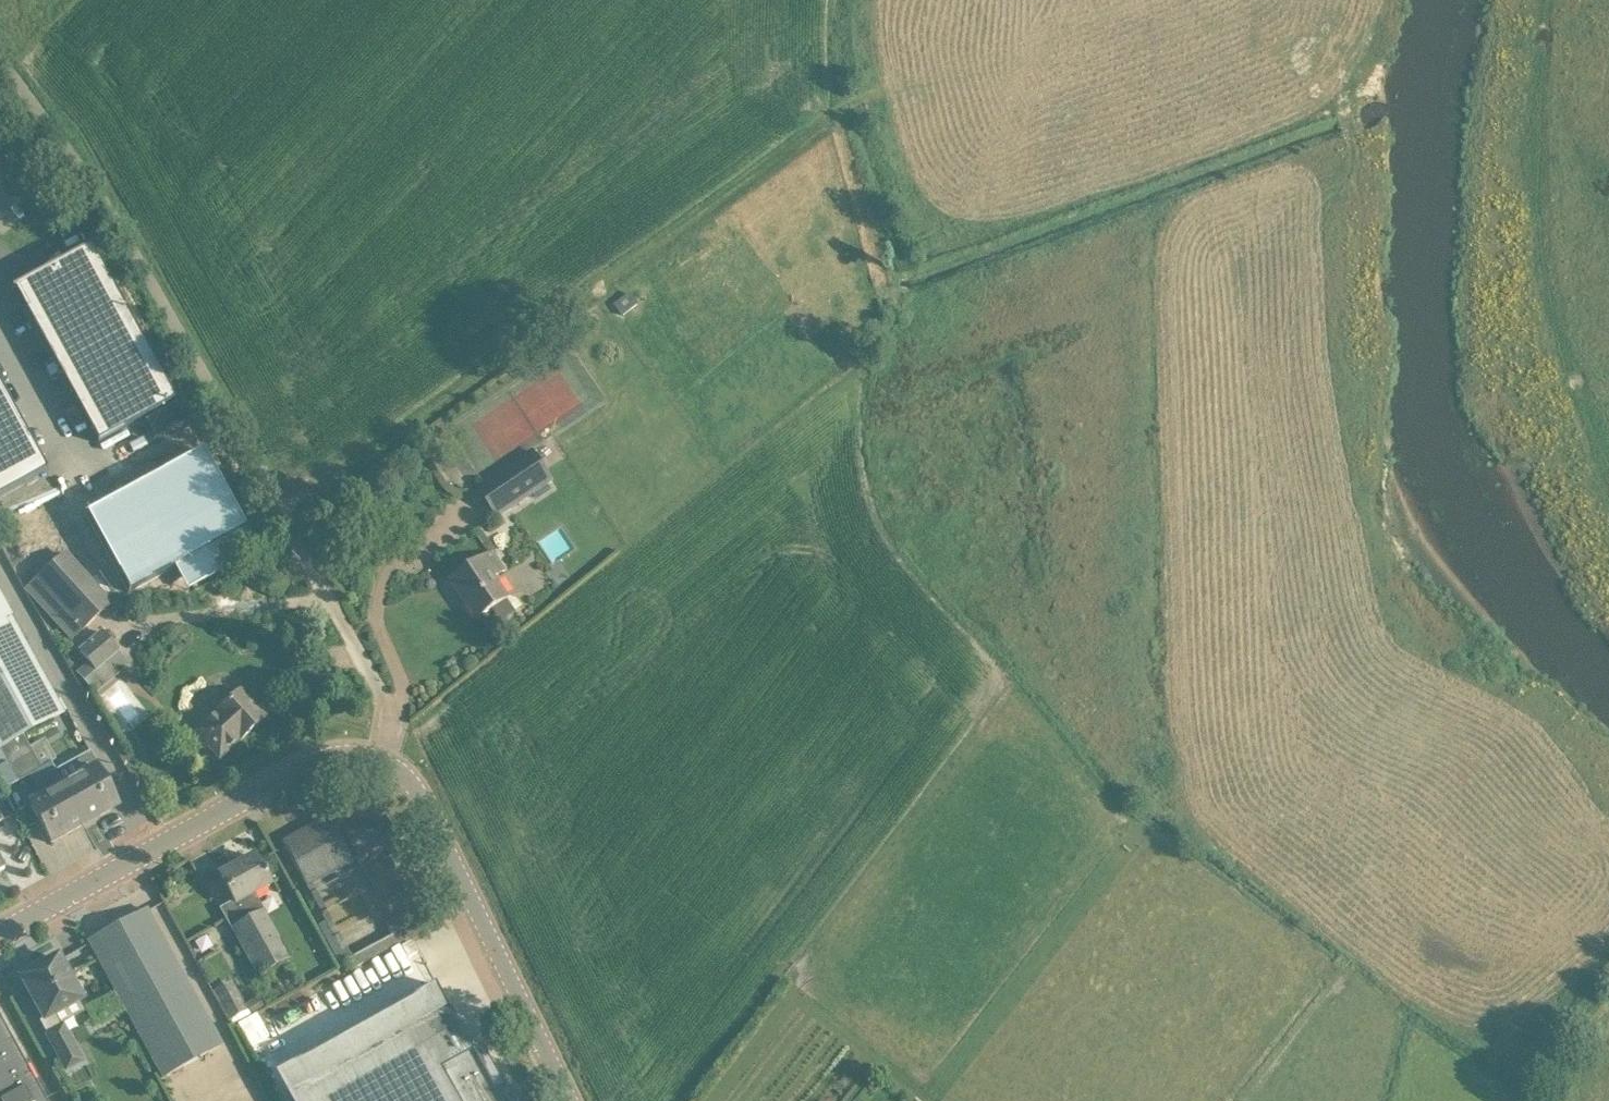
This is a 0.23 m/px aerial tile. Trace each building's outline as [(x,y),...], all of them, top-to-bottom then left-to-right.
[(50,294),(24,308),(98,442),(175,400),(91,247),(93,246),(92,245),(62,261),(58,254),(41,270),(42,272),(38,275),(39,276),(40,276),(50,294)] [(558,387),(545,392),(553,412),(578,402),(568,376),(556,380),(558,387)] [(15,412),(0,384),(0,421),(15,412)] [(0,421),(0,496),(47,470),(15,412),(0,421)] [(201,448),(20,547),(62,624),(244,526),(201,448)] [(536,449),(482,485),(501,514),(556,478),(536,449)] [(3,508),(0,510),(0,526),(3,531),(12,526),(3,508)] [(473,567),(455,579),(470,601),(467,602),(478,619),(481,616),(489,628),(492,633),(509,621),(542,599),(540,596),(538,597),(540,599),(532,604),(521,588),(507,598),(493,576),(504,570),(493,553),(473,567)] [(10,766),(32,754),(25,742),(21,735),(63,712),(10,616),(11,615),(0,596),(0,747),(10,766)] [(101,629),(77,650),(95,671),(119,650),(101,629)] [(200,747),(205,741),(220,758),(265,717),(240,690),(209,720),(203,715),(186,731),(200,747)] [(10,766),(0,747),(0,788),(1,791),(17,782),(42,768),(41,766),(34,753),(32,754),(10,766)] [(97,770),(100,768),(90,750),(72,760),(55,770),(54,771),(62,787),(83,825),(117,806),(106,787),(97,770)] [(51,842),(83,825),(62,787),(30,805),(40,823),(51,842)] [(282,840),(292,860),(307,886),(358,859),(361,865),(382,854),(385,859),(404,849),(386,816),(374,822),(366,808),(357,813),(355,809),(336,820),(337,821),(332,823),(328,815),(282,840)] [(265,871),(263,872),(254,856),(219,874),(230,894),(234,900),(236,903),(245,919),(230,927),(259,978),(291,960),(262,909),(256,912),(248,897),(270,885),(265,875),(266,875),(265,871)] [(89,940),(99,960),(163,1077),(222,1045),(147,909),(89,940)] [(409,937),(406,932),(399,918),(387,925),(393,935),(397,944),(409,937)] [(33,971),(21,977),(24,982),(44,1018),(40,1020),(51,1039),(66,1067),(81,1060),(63,1027),(61,1028),(59,1024),(53,1014),(63,1009),(80,1001),(77,995),(68,976),(58,957),(33,971)] [(213,990),(229,1020),(248,1010),(246,1007),(232,980),(213,990)] [(292,1100),(293,1100),(515,1100),(513,1097),(506,1084),(505,1084),(485,1048),(477,1053),(439,985),(418,997),(418,998),(438,987),(452,1011),(292,1100)] [(264,1004),(260,999),(246,1007),(248,1010),(249,1012),(264,1004)] [(0,1020),(0,1100),(45,1100),(0,1020)]
